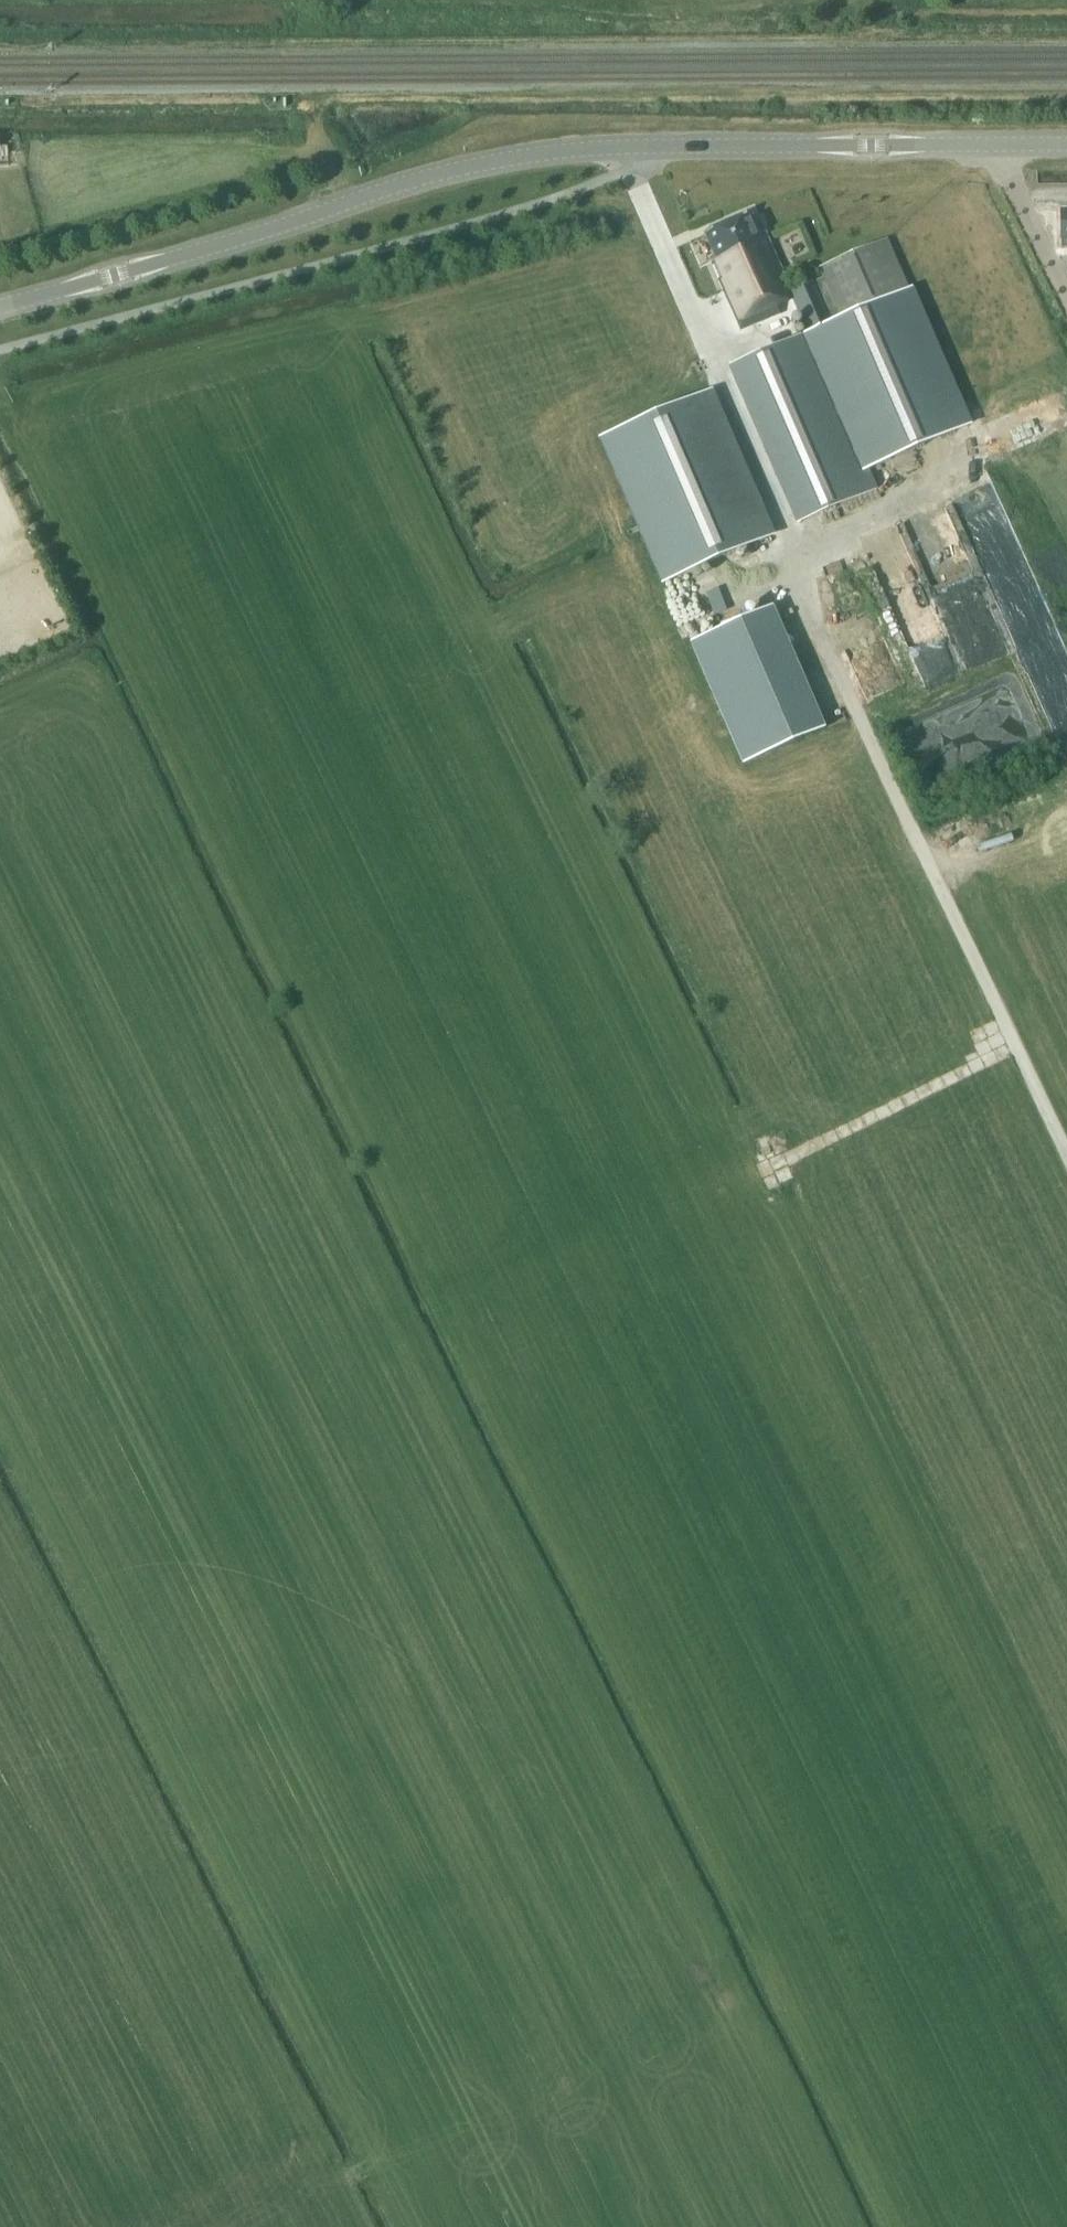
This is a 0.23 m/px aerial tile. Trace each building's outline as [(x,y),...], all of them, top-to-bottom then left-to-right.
[(751,213),(706,233),(717,259),(711,262),(741,331),(780,313),(776,305),(793,298),(808,333),(733,366),(801,522),(818,514),(876,489),(868,469),(901,455),(968,425),(968,424),(887,239),(820,268),(824,277),(791,292),(773,249),(767,238),(762,226),(757,228),(751,213)] [(642,525),(665,581),(771,535),(709,392),(604,437),(642,525)] [(780,600),(687,634),(740,762),(834,724),(780,600)]
